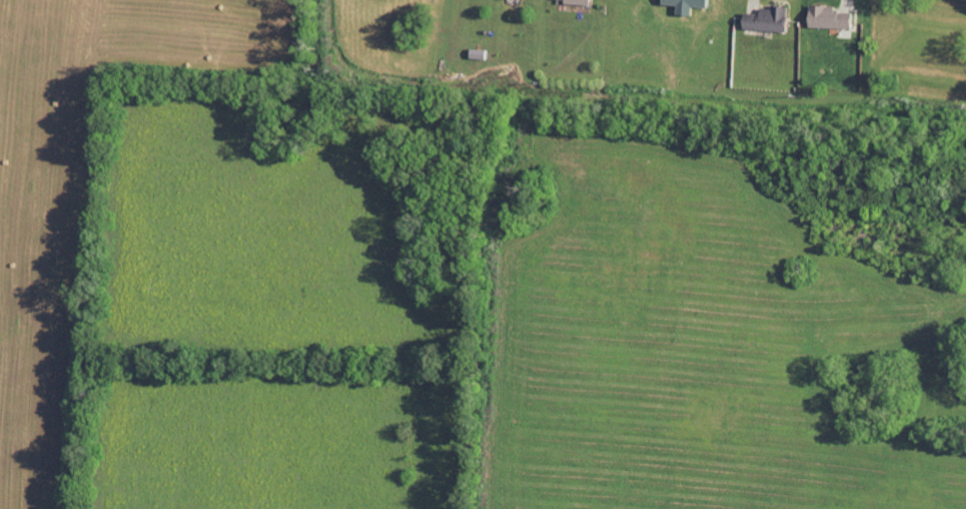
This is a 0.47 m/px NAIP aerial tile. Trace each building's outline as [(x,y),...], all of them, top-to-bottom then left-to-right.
[(858,14),(842,13),(842,7),(815,6),(814,28),(858,30),(858,14)] [(749,31),(792,33),(793,8),(775,7),(775,10),(765,10),(765,14),(749,14),(749,31)]
